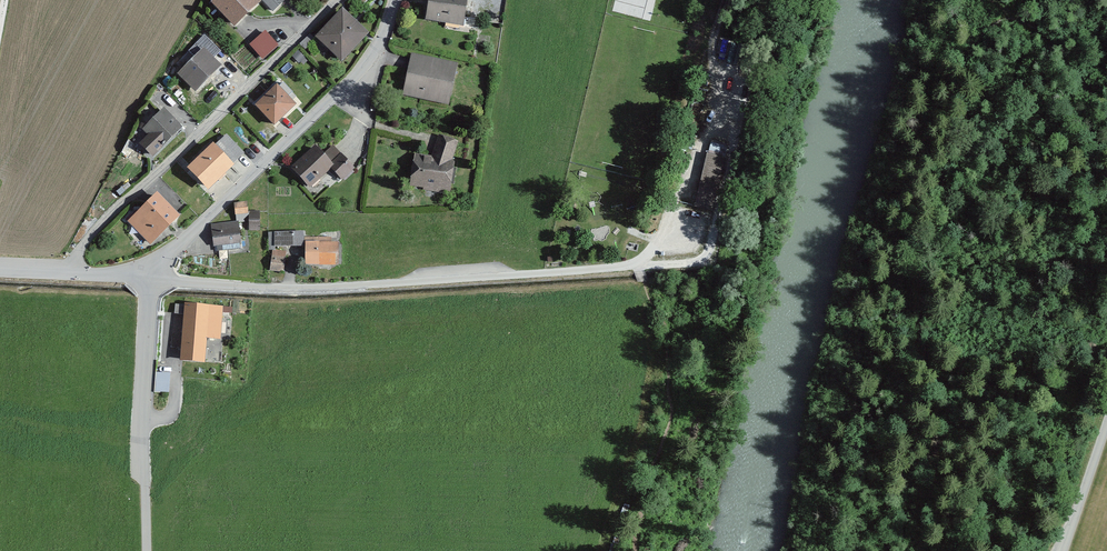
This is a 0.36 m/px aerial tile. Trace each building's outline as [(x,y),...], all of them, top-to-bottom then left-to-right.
[(230,28),(257,3),(254,0),(210,0),(206,3),(230,28)] [(272,11),(284,0),(283,0),(262,0),(272,11)] [(462,0),(425,0),(422,19),(458,25),(462,0)] [(365,34),(337,9),(311,39),(339,63),(365,34)] [(275,47),(260,32),(247,46),(261,60),(275,47)] [(730,41),(728,59),(738,60),(739,42),(730,41)] [(218,67),(199,49),(174,75),(192,92),(218,67)] [(446,105),(455,66),(407,56),(399,95),(446,105)] [(293,106),(273,85),(251,106),(271,127),(293,106)] [(179,128),(159,109),(138,130),(143,135),(135,143),(149,157),(179,128)] [(210,147),(207,143),(181,167),(203,190),(243,154),(224,134),(210,147)] [(446,192),(450,161),(455,142),(435,136),(429,157),(411,155),(407,187),(446,192)] [(726,145),(709,142),(706,153),(724,157),(726,145)] [(320,156),(311,146),(288,168),(307,188),(328,169),(337,180),(350,168),(330,147),(320,156)] [(715,194),(722,160),(703,156),(696,190),(715,194)] [(173,217),(151,195),(123,221),(145,244),(173,217)] [(245,214),(244,202),(230,203),(231,215),(245,214)] [(258,212),(247,212),(247,228),(258,228),(258,212)] [(236,244),(234,221),(209,224),(211,246),(236,244)] [(300,247),(300,233),(270,232),(270,247),(300,247)] [(334,243),(302,243),(302,267),(334,267),(334,243)] [(282,252),(269,251),(266,270),(279,272),(282,252)] [(219,338),(222,305),(186,303),(181,359),(204,360),(206,337),(219,338)] [(154,390),(169,391),(170,371),(155,371),(154,390)]
